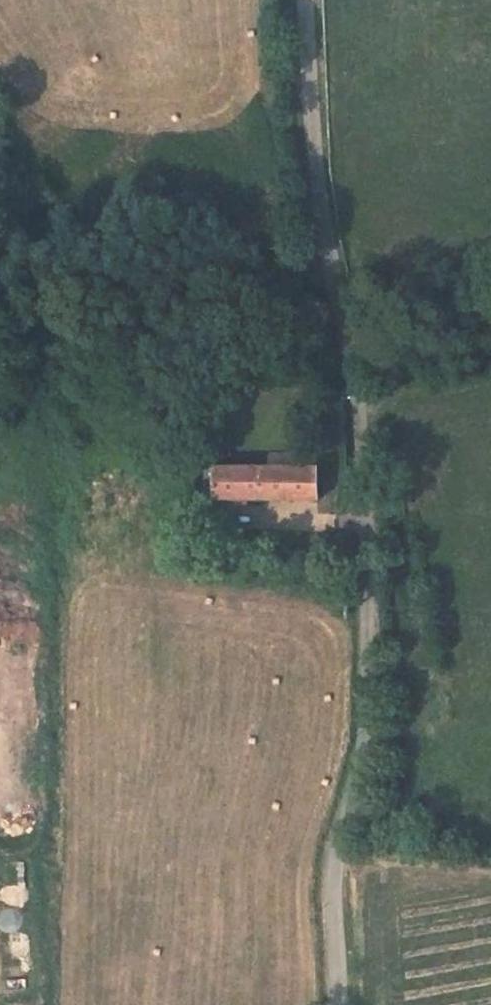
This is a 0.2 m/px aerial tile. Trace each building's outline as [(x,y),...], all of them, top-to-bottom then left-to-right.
[(330,500),(330,469),(225,471),(225,502),(330,500)]
